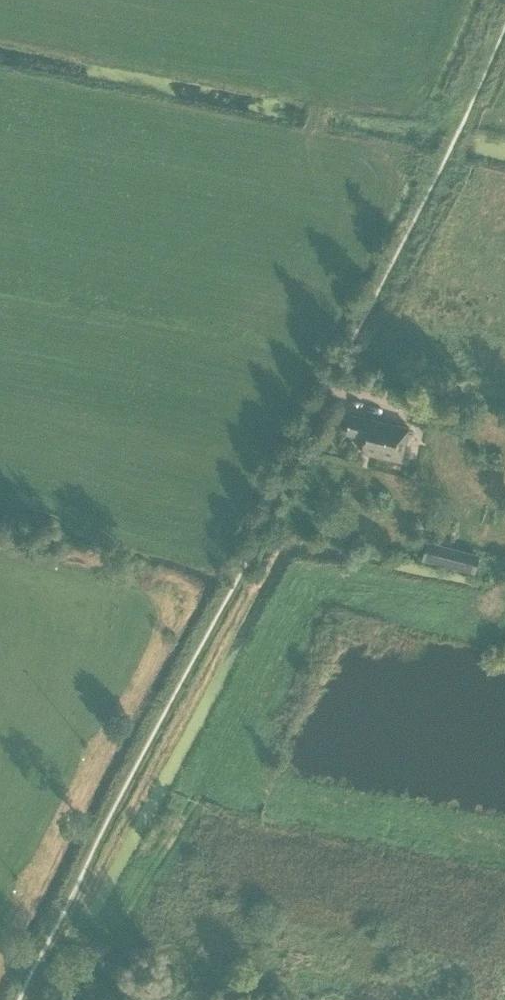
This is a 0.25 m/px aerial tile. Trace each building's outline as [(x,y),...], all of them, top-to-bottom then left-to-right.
[(410,428),(350,415),(346,433),(365,438),(362,452),(402,461),(410,428)] [(478,558),(469,556),(426,545),(422,559),(475,573),(478,558)]
